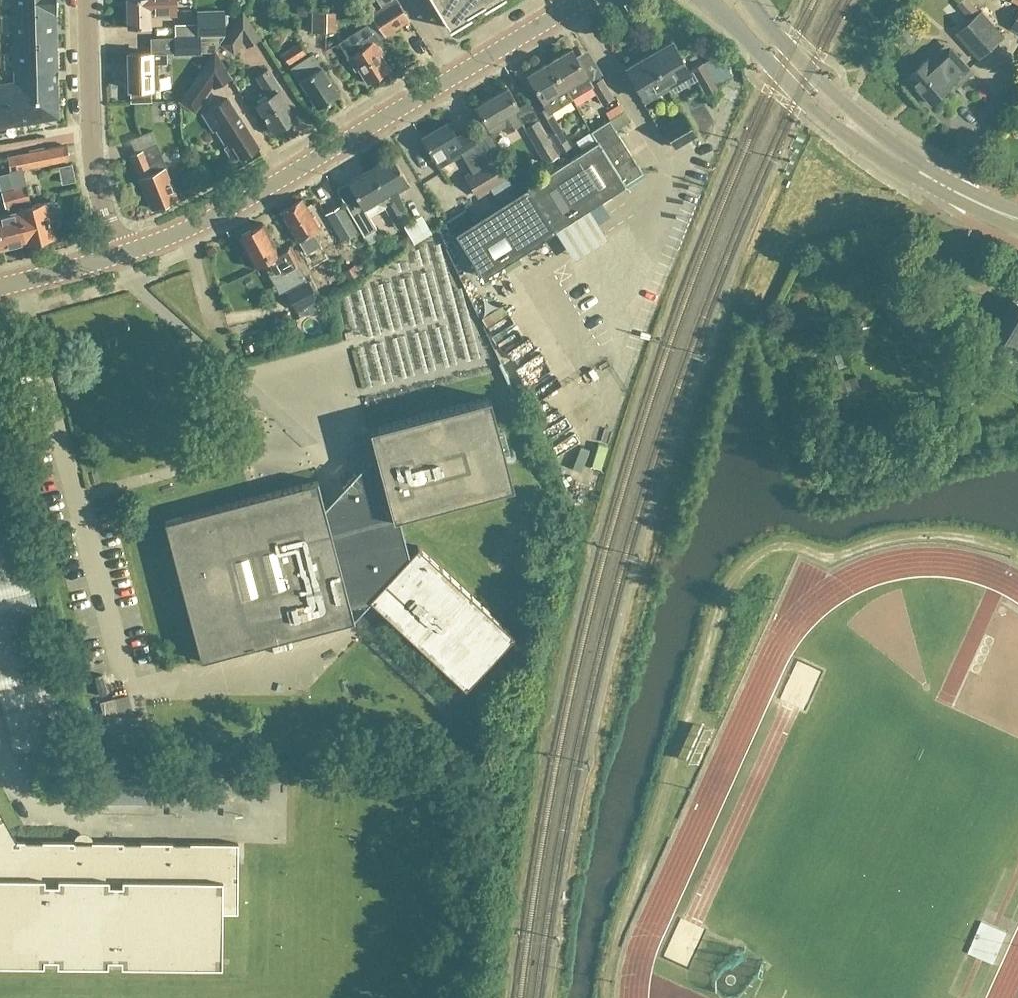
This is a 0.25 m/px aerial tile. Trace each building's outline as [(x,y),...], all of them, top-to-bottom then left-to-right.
[(12,16),(56,15),(56,0),(11,0),(12,16)] [(175,16),(175,0),(126,0),(127,29),(149,29),(149,16),(175,16)] [(383,56),(375,43),(408,21),(395,0),(371,16),(374,21),(339,44),(348,59),(347,59),(355,71),(357,69),(367,85),(389,71),(380,57),(383,56)] [(444,22),(462,11),(465,16),(484,5),(481,0),(431,0),(444,22)] [(223,37),(223,13),(197,13),(197,38),(223,37)] [(325,35),(325,13),(311,13),(311,34),(325,35)] [(979,60),(1004,38),(981,13),(956,35),(979,60)] [(56,15),(12,16),(12,45),(55,44),(55,16),(56,16),(56,15)] [(223,38),(231,52),(256,38),(247,24),(223,38)] [(173,56),(201,55),(201,38),(173,39),(173,56)] [(55,44),(12,45),(13,74),(13,75),(13,83),(15,83),(29,81),(30,80),(31,87),(56,82),(56,74),(55,44)] [(288,67),(305,56),(298,44),(280,55),(288,67)] [(648,57),(665,87),(688,74),(671,44),(648,57)] [(549,64),(570,100),(591,87),(602,105),(612,99),(601,80),(591,85),(571,51),(549,64)] [(955,90),(973,73),(953,51),(935,67),(928,60),(907,79),(931,106),(952,87),(955,90)] [(187,91),(178,103),(193,113),(201,102),(212,87),(213,90),(231,79),(230,78),(214,53),(197,77),(187,91)] [(166,54),(128,55),(129,75),(125,75),(126,87),(129,87),(129,90),(133,90),(134,104),(151,103),(150,89),(151,89),(158,88),(157,65),(166,65),(166,54)] [(317,110),(338,96),(321,69),(319,69),(311,56),(289,70),(297,83),(299,82),(317,110)] [(625,70),(643,100),(665,87),(648,57),(625,70)] [(548,113),(570,100),(549,64),(527,77),(541,101),(547,112),(537,118),(559,154),(570,148),(548,113)] [(705,96),(716,89),(702,65),(691,71),(705,96)] [(268,97),(255,105),(273,133),(295,119),(277,92),(279,91),(266,71),(256,78),(268,97)] [(30,80),(29,81),(36,123),(57,119),(56,82),(31,87),(30,80)] [(14,84),(4,85),(11,127),(36,123),(29,81),(15,83),(13,83),(14,84)] [(0,86),(0,129),(11,127),(4,85),(0,86)] [(735,119),(745,90),(730,85),(720,114),(735,119)] [(506,134),(520,126),(512,112),(517,109),(505,89),(474,108),(490,134),(502,127),(506,134)] [(215,130),(226,147),(224,149),(233,162),(240,158),(240,159),(258,148),(227,100),(203,115),(213,132),(215,130)] [(695,137),(683,116),(662,128),(674,149),(695,137)] [(508,200),(453,235),(481,279),(536,244),(555,232),(602,202),(625,187),(624,185),(642,174),(615,132),(608,121),(591,133),(597,143),(582,153),(527,188),(516,195),(508,200)] [(536,122),(524,129),(544,164),(557,156),(536,122)] [(421,140),(432,158),(441,174),(442,173),(439,168),(464,153),(474,171),(466,176),(479,197),(507,180),(482,139),(473,144),(466,133),(456,139),(447,124),(421,140)] [(151,211),(176,201),(164,171),(166,170),(157,146),(130,157),(139,180),(151,211)] [(8,173),(49,164),(47,151),(6,160),(6,159),(5,159),(8,173)] [(404,210),(397,192),(408,186),(406,182),(391,157),(369,170),(402,226),(407,223),(400,212),(404,210)] [(364,212),(375,205),(383,208),(396,230),(402,226),(369,170),(347,184),(355,198),(344,205),(363,237),(375,230),(364,212)] [(26,244),(26,247),(54,240),(49,222),(59,218),(60,214),(58,207),(56,204),(52,203),(45,205),(45,204),(29,208),(25,188),(13,191),(18,212),(26,244)] [(1,250),(26,244),(18,212),(13,191),(1,194),(6,216),(0,218),(0,247),(1,250)] [(456,195),(454,204),(474,208),(475,198),(456,195)] [(301,201),(280,213),(297,242),(298,241),(305,254),(319,246),(312,233),(318,230),(301,201)] [(341,243),(357,234),(343,210),(327,218),(341,243)] [(425,229),(421,231),(415,220),(403,227),(413,244),(429,236),(425,229)] [(262,224),(238,237),(245,252),(241,254),(240,258),(244,267),(249,268),(253,266),(254,267),(263,263),(269,274),(280,295),(306,282),(297,265),(288,249),(281,253),(275,241),(272,243),(262,224)] [(318,301),(307,281),(285,293),(295,313),(318,301)] [(1013,300),(1013,301),(995,331),(994,332),(1009,340),(1002,352),(1017,362),(1017,303),(1013,300)] [(822,353),(837,347),(834,336),(818,341),(822,353)] [(823,391),(832,411),(864,398),(855,378),(823,391)] [(465,690),(513,637),(417,547),(408,557),(398,518),(512,488),(489,399),(369,430),(375,453),(323,509),(316,483),(163,523),(199,662),(353,622),(353,620),(370,602),(465,690)] [(0,535),(0,711),(13,761),(74,746),(20,530),(0,535)] [(119,719),(115,700),(99,703),(104,723),(119,719)] [(63,780),(63,804),(147,804),(147,780),(63,780)] [(43,966),(43,960),(56,960),(56,966),(107,967),(107,960),(120,960),(120,967),(121,967),(221,967),(221,914),(237,914),(238,845),(16,843),(0,815),(0,966),(43,966)] [(984,921),(970,955),(996,966),(1010,932),(984,921)]
